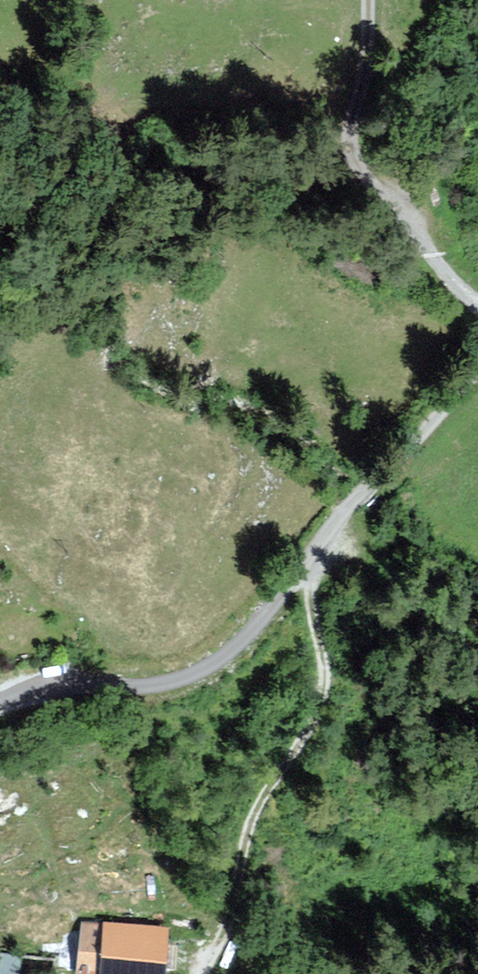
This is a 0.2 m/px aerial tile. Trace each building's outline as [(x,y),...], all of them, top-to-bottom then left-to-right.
[(76,922),(72,973),(159,973),(162,929),(76,922)] [(21,947),(0,948),(0,973),(21,973),(21,947)]
